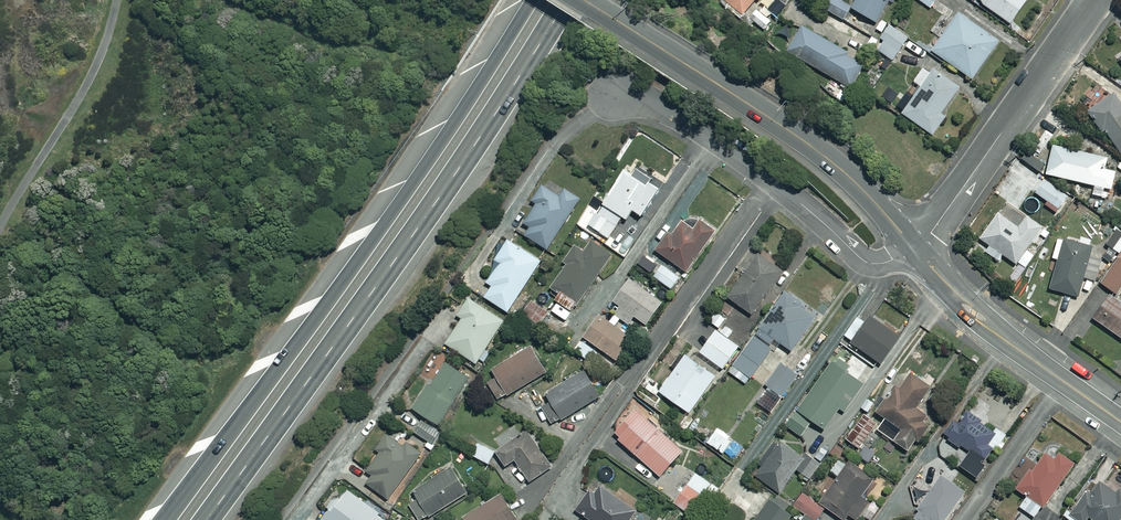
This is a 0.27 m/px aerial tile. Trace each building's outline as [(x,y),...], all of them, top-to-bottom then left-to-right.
[(741,15),(754,0),(724,0),(741,15)] [(823,8),(843,19),(850,7),(851,5),(842,0),(827,0),(823,8)] [(851,5),(850,7),(876,22),(888,0),(854,0),(851,5)] [(983,4),(1010,22),(1025,0),(981,0),(983,4)] [(770,20),(756,9),(749,17),(763,28),(770,20)] [(1000,44),(960,17),(943,41),(936,36),(927,49),(975,81),(1000,44)] [(866,66),(803,28),(789,53),(852,90),(866,66)] [(910,41),(894,28),(877,50),(893,62),(910,41)] [(959,92),(926,69),(915,84),(923,90),(905,116),(934,137),(947,118),(943,115),(959,92)] [(902,87),(898,82),(883,97),(894,108),(903,99),(897,92),(902,87)] [(1116,97),(1091,114),(1105,135),(1108,133),(1120,153),(1120,104),(1116,97)] [(1048,177),(1095,188),(1093,197),(1107,200),(1109,191),(1114,192),(1118,174),(1102,170),(1104,159),(1055,147),(1048,177)] [(654,181),(640,171),(634,179),(629,175),(591,227),(608,240),(624,219),(629,223),(635,213),(643,219),(662,194),(650,186),(654,181)] [(1070,198),(1047,181),(1037,195),(1060,212),(1070,198)] [(561,200),(543,188),(534,204),(538,206),(526,226),(532,230),(527,238),(549,253),(581,201),(566,192),(561,200)] [(1044,230),(1009,204),(982,241),(991,248),(987,253),(1000,263),(1005,257),(1018,266),(1044,230)] [(718,233),(702,222),(695,231),(684,223),(681,228),(677,225),(657,253),(688,275),(718,233)] [(1119,231),(1108,246),(1120,255),(1120,233),(1119,231)] [(1094,250),(1060,240),(1046,289),(1080,299),(1094,250)] [(543,263),(510,242),(497,262),(501,265),(489,285),(494,289),(487,300),(510,314),(543,263)] [(613,259),(593,244),(585,255),(576,249),(565,265),(569,268),(552,290),(561,297),(557,303),(573,314),(613,259)] [(786,276),(759,258),(729,300),(755,318),(786,276)] [(1102,285),(1117,296),(1120,291),(1120,259),(1102,285)] [(682,280),(664,267),(655,279),(673,291),(682,280)] [(665,305),(633,281),(616,304),(622,309),(617,316),(631,327),(637,319),(649,328),(665,305)] [(820,317),(787,295),(759,335),(773,346),(776,342),(794,354),(820,317)] [(1112,297),(1095,321),(1120,340),(1120,304),(1112,297)] [(506,323),(470,300),(459,318),(464,321),(448,346),(478,366),(506,323)] [(552,315),(533,303),(525,317),(543,329),(552,315)] [(728,319),(718,313),(711,323),(720,330),(728,319)] [(634,341),(602,317),(586,340),(618,363),(634,341)] [(867,326),(859,320),(845,340),(882,366),(901,339),(872,319),(867,326)] [(741,349),(718,333),(702,356),(725,372),(741,349)] [(773,351),(755,339),(730,374),(748,386),(773,351)] [(599,355),(585,344),(578,353),(592,365),(599,355)] [(547,373),(532,349),(494,372),(498,379),(489,384),(500,402),(547,373)] [(717,379),(683,355),(674,368),(678,370),(661,394),(691,416),(717,379)] [(799,411),(814,423),(825,432),(840,413),(843,414),(864,388),(847,375),(852,369),(840,360),(799,411)] [(472,381),(447,365),(432,388),(430,386),(414,411),(441,428),(472,381)] [(799,377),(782,366),(767,388),(774,392),(754,421),(764,428),(799,377)] [(603,397),(588,372),(548,396),(552,403),(543,409),(553,427),(603,397)] [(932,391),(913,376),(901,392),(897,389),(878,415),(903,433),(895,444),(910,455),(933,424),(917,412),(932,391)] [(991,407),(977,398),(971,407),(985,416),(991,407)] [(635,402),(615,425),(621,430),(614,437),(662,479),(685,454),(640,414),(644,409),(635,402)] [(814,423),(799,411),(787,427),(802,439),(814,423)] [(997,437),(963,412),(945,437),(971,455),(961,469),(976,479),(994,455),(988,450),(997,437)] [(1022,419),(1014,412),(1002,429),(1010,435),(1022,419)] [(882,428),(865,415),(846,440),(863,453),(882,428)] [(442,434),(423,423),(416,435),(431,444),(428,449),(432,452),(442,434)] [(554,469),(528,432),(497,454),(508,469),(517,463),(535,489),(546,481),(542,477),(554,469)] [(420,459),(389,437),(378,452),(382,455),(369,474),(374,478),(369,486),(389,501),(420,459)] [(497,454),(480,444),(473,457),(490,466),(497,454)] [(803,460),(778,444),(756,477),(783,495),(798,472),(810,480),(819,466),(805,456),(803,460)] [(1062,455),(1055,463),(1046,456),(1018,490),(1029,499),(1021,508),(1036,519),(1078,468),(1062,455)] [(843,458),(832,473),(840,479),(821,506),(841,519),(848,519),(851,516),(857,519),(859,519),(870,504),(863,499),(876,480),(843,458)] [(469,495),(452,470),(416,493),(432,519),(469,495)] [(690,487),(676,505),(696,519),(698,519),(719,492),(693,473),(685,484),(690,487)] [(942,478),(914,519),(915,519),(950,519),(967,495),(942,478)] [(1101,484),(1092,497),(1088,494),(1069,519),(1120,519),(1120,493),(1118,496),(1101,484)] [(602,488),(597,496),(592,492),(578,513),(588,519),(634,519),(639,513),(602,488)] [(351,495),(343,505),(340,503),(328,519),(385,519),(351,495)] [(503,495),(464,519),(465,519),(518,519),(503,495)] [(804,496),(795,508),(808,517),(805,519),(820,519),(826,511),(804,496)] [(772,502),(758,519),(792,519),(793,519),(772,502)]
